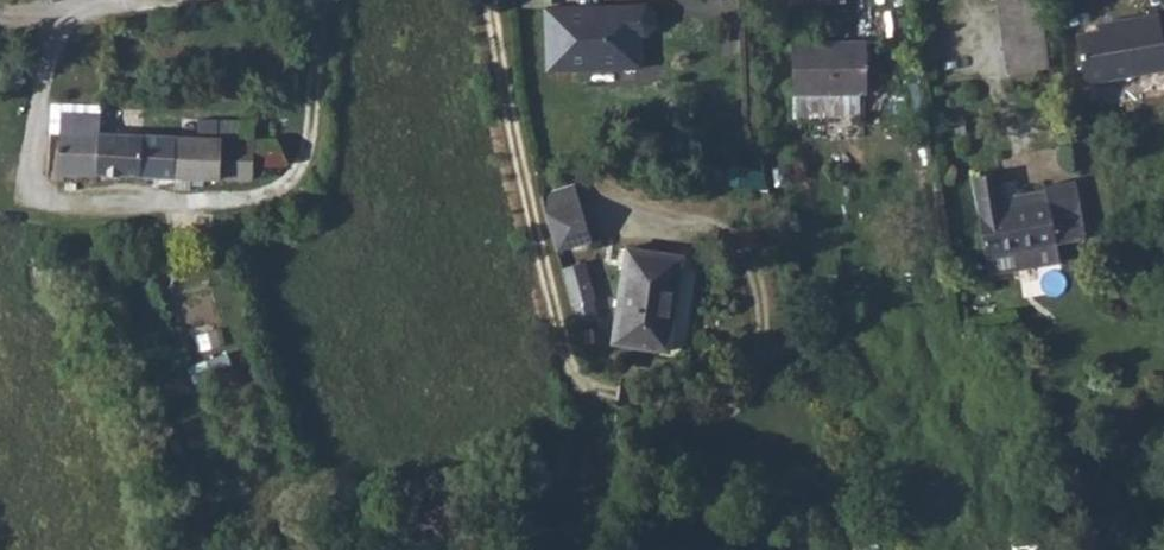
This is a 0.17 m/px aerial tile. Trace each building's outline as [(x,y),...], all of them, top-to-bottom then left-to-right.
[(1022,0),(980,0),(993,85),(1033,79),(1022,0)] [(638,16),(541,14),(540,79),(629,80),(630,48),(637,48),(645,40),(645,23),(638,16)] [(1057,42),(1064,85),(1088,81),(1089,87),(1148,78),(1147,70),(1163,67),(1163,25),(1142,29),(1141,22),(1100,28),(1101,35),(1082,38),(1057,42)] [(1100,28),(1081,31),(1082,38),(1101,35),(1100,28)] [(780,96),(854,92),(849,43),(777,47),(780,96)] [(1088,81),(1064,85),(1065,91),(1089,87),(1088,81)] [(100,115),(64,115),(64,133),(100,133),(100,124),(100,115)] [(297,172),(274,128),(255,129),(255,173),(297,172)] [(255,129),(181,131),(180,173),(255,173),(255,129)] [(181,131),(100,133),(102,174),(180,173),(181,131)] [(100,133),(64,133),(62,174),(62,175),(102,174),(100,133)] [(968,265),(1032,261),(1026,215),(991,216),(990,208),(988,181),(961,184),(968,265)] [(595,228),(578,189),(544,204),(562,242),(595,228)] [(1026,215),(1032,261),(1037,260),(1068,258),(1063,189),(1033,192),(1034,204),(1034,214),(1026,215)] [(1034,204),(1025,205),(1026,215),(1034,214),(1034,204)] [(1026,215),(1025,205),(990,208),(991,216),(1026,215)] [(620,323),(676,333),(687,235),(633,228),(620,323)] [(577,322),(598,319),(590,261),(569,264),(577,322)] [(969,284),(1035,280),(1032,261),(968,265),(969,284)]
